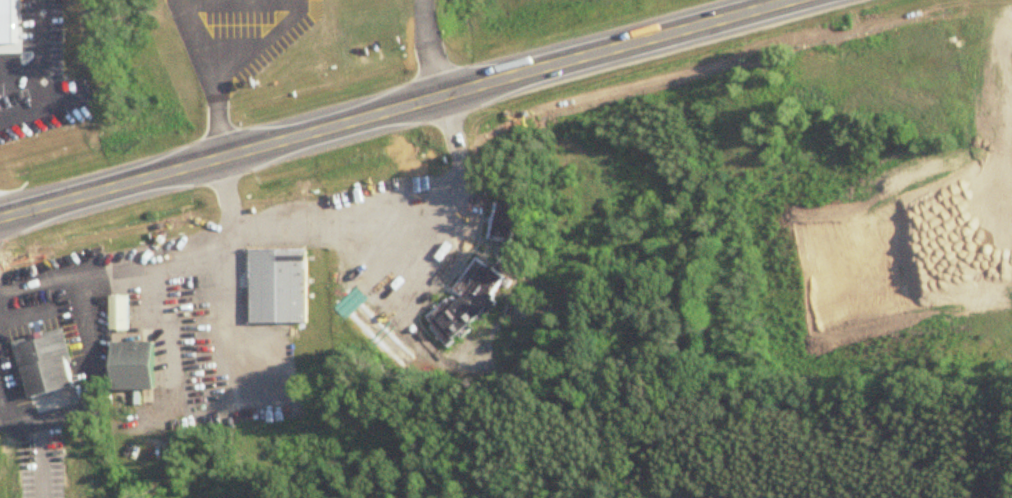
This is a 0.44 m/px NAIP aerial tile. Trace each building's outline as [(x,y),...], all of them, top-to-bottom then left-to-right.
[(22,52),(0,53),(0,0),(22,0),(22,52)] [(495,235),(503,201),(523,205),(516,239),(495,235)] [(249,243),(250,319),(308,319),(307,243),(249,243)] [(458,284),(490,305),(511,269),(481,252),(458,284)] [(424,313),(452,343),(486,310),(458,284),(424,313)] [(109,326),(109,289),(127,290),(128,325),(109,326)] [(12,336),(25,391),(76,379),(62,325),(12,336)] [(112,336),(155,336),(157,382),(111,383),(112,336)]
